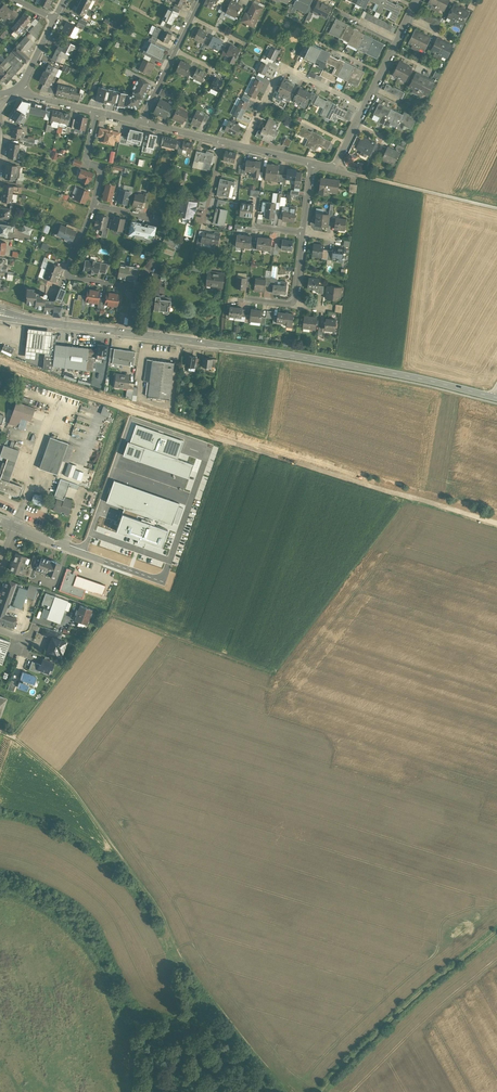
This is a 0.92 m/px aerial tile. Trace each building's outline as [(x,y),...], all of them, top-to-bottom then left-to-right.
[(294,5),(306,11),(312,0),(296,0),(294,5)] [(356,2),(362,4),(361,7),(365,9),(370,0),(357,0),(356,2)] [(370,0),(380,5),(377,12),(381,14),(384,7),(388,1),(388,0),(370,0)] [(437,7),(444,10),(449,0),(440,0),(437,7)] [(235,3),(231,1),(229,6),(226,12),(236,17),(239,12),(240,12),(241,11),(240,10),(242,7),(235,3)] [(331,7),(319,1),(313,12),(320,15),(321,14),(322,14),(321,15),(326,18),(331,7)] [(396,5),(388,1),(384,7),(394,12),(391,19),(396,21),(403,7),(397,4),(396,5)] [(476,4),(471,1),(468,7),(473,10),(476,4)] [(87,7),(78,3),(74,11),(83,15),(87,7)] [(254,3),(247,16),(245,15),(242,21),(253,27),(263,8),(254,3)] [(0,8),(0,14),(2,16),(0,18),(4,21),(9,15),(11,17),(16,11),(13,9),(11,11),(5,6),(6,6),(3,4),(0,8)] [(461,9),(454,5),(448,17),(455,20),(456,20),(461,9)] [(173,9),(169,7),(163,20),(167,22),(172,24),(172,23),(176,15),(177,16),(179,12),(173,9)] [(461,9),(456,20),(463,24),(469,12),(461,9)] [(23,15),(17,22),(23,27),(29,21),(23,15)] [(342,21),(336,18),(330,31),(335,33),(334,35),(339,38),(340,36),(345,25),(341,23),(342,21)] [(34,25),(29,31),(36,37),(42,24),(38,21),(34,25)] [(17,22),(11,28),(18,34),(23,27),(17,22)] [(79,27),(66,22),(62,31),(69,35),(74,38),(79,27)] [(172,24),(167,22),(165,27),(170,30),(173,24),(172,23),(172,24)] [(345,25),(340,36),(345,38),(344,40),(348,42),(349,42),(355,29),(351,27),(352,26),(346,23),(345,25)] [(152,35),(160,39),(168,43),(172,34),(164,30),(157,27),(152,35)] [(207,33),(199,29),(195,38),(199,40),(204,42),(206,37),(205,36),(207,33)] [(360,32),(355,29),(349,42),(354,44),(353,46),(358,49),(359,47),(364,36),(360,34),(360,32)] [(415,30),(409,42),(417,46),(423,34),(415,30)] [(370,37),(365,34),(364,36),(359,47),(363,49),(362,51),(367,54),(368,52),(374,41),(369,39),(370,37)] [(431,38),(423,34),(417,46),(425,50),(431,38)] [(26,35),(16,46),(24,53),(31,46),(34,42),(26,35)] [(223,41),(213,36),(212,40),(209,45),(214,48),(215,47),(219,49),(223,41)] [(445,42),(438,38),(432,50),(439,54),(445,42)] [(374,41),(368,52),(373,54),(372,56),(377,59),(384,44),(383,45),(379,43),(380,42),(375,39),(374,41)] [(66,41),(63,48),(58,45),(56,48),(69,54),(72,49),(75,50),(77,46),(66,41)] [(150,42),(146,51),(146,52),(152,54),(160,59),(163,53),(165,49),(155,44),(150,42)] [(445,42),(439,54),(447,57),(453,45),(445,42)] [(321,48),(312,43),(307,52),(304,58),(314,63),(321,48)] [(236,48),(231,45),(228,50),(226,54),(230,56),(231,57),(232,56),(236,58),(240,51),(236,49),(236,48)] [(24,53),(16,46),(12,50),(16,54),(26,63),(30,58),(24,53)] [(31,46),(24,53),(28,56),(34,49),(31,46)] [(279,51),(272,47),(267,57),(274,60),(274,61),(279,51)] [(69,54),(56,48),(52,58),(59,61),(62,56),(67,58),(69,54)] [(331,53),(321,48),(314,63),(324,68),(327,63),(330,55),(331,53)] [(12,50),(5,59),(7,61),(9,63),(16,54),(12,50)] [(341,60),(330,55),(327,63),(337,68),(333,74),(338,76),(345,62),(341,60)] [(231,57),(230,56),(227,61),(233,64),(236,58),(232,56),(231,57)] [(145,60),(140,70),(149,75),(155,64),(145,60)] [(190,66),(181,61),(178,66),(179,66),(176,71),(185,76),(186,75),(189,69),(190,66)] [(18,62),(8,73),(8,74),(2,80),(6,84),(23,65),(19,62),(18,62)] [(269,66),(262,62),(259,68),(266,72),(269,66)] [(355,66),(345,62),(338,76),(348,81),(355,66)] [(406,65),(400,62),(393,75),(399,78),(406,65)] [(58,68),(49,64),(45,71),(53,75),(54,76),(58,68)] [(406,65),(399,78),(406,81),(412,68),(406,65)] [(365,71),(355,66),(348,81),(357,86),(365,71)] [(1,67),(0,67),(0,75),(0,79),(2,80),(8,74),(8,73),(1,67)] [(206,73),(197,69),(196,72),(193,77),(203,82),(205,78),(205,77),(206,73)] [(45,71),(44,71),(39,82),(43,84),(48,86),(53,75),(45,71)] [(442,74),(436,71),(433,76),(439,80),(442,74)] [(425,77),(416,73),(410,86),(414,88),(418,90),(416,94),(417,95),(425,77)] [(434,82),(425,77),(417,95),(418,95),(420,91),(424,93),(428,95),(434,82)] [(138,80),(136,80),(132,89),(133,89),(131,95),(127,94),(124,106),(132,108),(133,107),(134,108),(139,106),(138,104),(140,103),(143,97),(146,92),(147,89),(150,83),(139,78),(138,80)] [(215,78),(210,87),(219,91),(224,82),(215,78)] [(284,78),(280,87),(282,88),(278,95),(284,97),(287,98),(288,99),(291,93),(294,86),(290,84),(291,82),(284,78)] [(262,85),(254,81),(251,88),(258,92),(262,85)] [(76,89),(58,85),(55,94),(74,99),(75,93),(76,89)] [(118,91),(108,89),(106,89),(106,88),(101,87),(97,95),(95,101),(105,103),(115,106),(115,105),(124,107),(124,106),(127,94),(127,93),(120,92),(118,91)] [(162,88),(158,95),(164,97),(167,90),(162,88)] [(258,92),(251,88),(247,95),(251,96),(255,98),(258,92)] [(298,93),(294,101),(299,104),(306,91),(300,88),(298,93)] [(306,91),(299,104),(305,106),(309,98),(311,94),(306,91)] [(328,102),(318,96),(317,98),(314,104),(324,109),(321,115),(326,117),(333,103),(329,101),(328,102)] [(172,105),(160,99),(153,113),(165,118),(166,115),(170,109),(172,105)] [(248,102),(241,99),(238,106),(245,110),(248,103),(248,102)] [(26,111),(28,112),(29,107),(30,102),(22,100),(20,108),(19,110),(25,114),(26,111)] [(347,111),(336,106),(337,104),(333,103),(326,117),(330,120),(333,113),(343,118),(346,112),(347,111)] [(391,109),(379,103),(374,114),(380,117),(378,122),(384,125),(391,109)] [(34,108),(29,107),(28,112),(35,114),(43,115),(44,114),(45,114),(46,111),(46,110),(40,109),(41,105),(35,104),(34,108)] [(245,110),(238,106),(234,112),(242,116),(245,110)] [(19,110),(17,108),(10,118),(19,123),(20,121),(23,123),(26,118),(24,116),(25,114),(19,110)] [(188,113),(177,108),(172,119),(176,120),(182,123),(184,121),(186,116),(188,113)] [(403,115),(391,109),(384,125),(389,127),(391,123),(398,126),(403,115)] [(61,112),(53,110),(50,122),(52,122),(53,122),(53,120),(59,122),(61,112)] [(70,114),(61,112),(59,122),(68,124),(70,114)] [(204,117),(199,115),(200,113),(196,112),(191,123),(193,124),(193,123),(200,126),(203,120),(204,117)] [(417,118),(405,112),(403,115),(398,126),(397,128),(402,130),(405,126),(411,129),(417,118)] [(87,118),(78,116),(77,119),(75,127),(84,129),(87,118)] [(240,127),(230,121),(227,126),(225,130),(226,130),(236,135),(240,127)] [(268,121),(265,128),(263,127),(261,132),(258,130),(255,136),(263,139),(270,142),(271,139),(273,140),(275,136),(273,135),(275,131),(271,129),(274,124),(268,121)] [(16,128),(12,127),(11,136),(20,138),(22,128),(19,128),(20,127),(16,127),(16,128)] [(313,133),(303,127),(302,128),(299,134),(309,139),(306,146),(310,148),(318,133),(314,132),(313,133)] [(116,132),(103,129),(102,137),(101,138),(104,139),(104,141),(111,143),(111,141),(114,142),(115,140),(116,132)] [(143,132),(130,129),(129,133),(129,132),(128,137),(126,142),(130,143),(131,139),(141,141),(142,136),(143,132)] [(157,135),(149,133),(147,142),(146,147),(153,149),(157,135)] [(322,135),(318,133),(310,148),(315,150),(318,144),(328,149),(331,143),(332,142),(321,136),(322,135)] [(177,140),(163,136),(161,146),(175,149),(177,141),(177,140)] [(377,143),(362,136),(356,148),(371,155),(373,151),(377,144),(377,143)] [(292,140),(286,137),(283,144),(288,147),(292,140)] [(193,144),(184,141),(183,143),(182,148),(182,149),(183,149),(191,151),(193,144)] [(19,144),(10,143),(9,150),(18,151),(19,144)] [(399,152),(388,147),(382,159),(389,162),(390,161),(394,163),(399,152)] [(18,151),(9,150),(7,157),(17,159),(18,151)] [(206,154),(200,152),(198,161),(204,162),(202,169),(210,171),(212,162),(214,163),(216,156),(214,155),(214,153),(207,151),(206,154)] [(237,154),(226,151),(224,160),(235,163),(237,154)] [(82,161),(74,158),(72,164),(80,167),(82,161)] [(256,161),(247,160),(246,166),(246,171),(250,171),(251,170),(255,171),(256,162),(256,161)] [(279,165),(267,164),(265,179),(277,180),(278,174),(279,165)] [(93,174),(81,169),(78,176),(83,178),(81,182),(87,184),(89,180),(90,181),(93,174)] [(297,170),(288,169),(287,175),(286,180),(287,180),(292,181),(292,179),(295,180),(296,180),(297,172),(297,170)] [(15,172),(6,171),(5,174),(4,174),(3,177),(5,177),(4,179),(14,180),(15,177),(18,177),(19,173),(15,172)] [(338,191),(339,180),(321,178),(319,194),(326,195),(327,189),(338,191)] [(228,184),(220,182),(217,195),(229,197),(232,198),(234,187),(234,186),(231,185),(232,185),(228,184)] [(357,185),(350,184),(349,191),(356,192),(357,185)] [(14,186),(4,185),(3,192),(12,194),(13,190),(14,190),(14,186)] [(114,188),(106,186),(105,190),(103,193),(104,193),(103,198),(111,200),(111,196),(113,192),(112,192),(114,188)] [(84,190),(79,188),(75,199),(84,203),(89,192),(84,190)] [(126,191),(123,190),(122,189),(121,189),(120,190),(119,191),(120,192),(117,202),(126,204),(127,198),(129,192),(126,191)] [(12,194),(3,192),(2,196),(1,196),(1,197),(0,198),(0,199),(1,200),(1,201),(10,202),(11,202),(12,194)] [(143,195),(139,194),(138,196),(135,195),(132,205),(141,207),(142,202),(144,195),(143,195)] [(192,202),(181,200),(180,204),(181,204),(179,211),(181,211),(180,216),(185,217),(186,218),(188,219),(189,218),(193,218),(194,212),(195,212),(197,204),(197,203),(192,202)] [(277,203),(267,202),(265,217),(275,218),(276,212),(276,208),(277,203)] [(251,207),(240,206),(239,215),(250,216),(251,207)] [(297,207),(290,206),(290,207),(289,212),(284,211),(283,213),(283,220),(295,222),(297,207)] [(0,207),(0,210),(0,217),(9,218),(10,210),(10,209),(0,207)] [(222,209),(220,209),(216,208),(213,223),(219,225),(219,224),(224,225),(227,211),(222,209)] [(329,214),(318,213),(316,225),(328,227),(329,218),(330,214),(329,214)] [(101,215),(98,214),(96,221),(95,221),(94,224),(95,225),(95,228),(103,230),(105,230),(105,227),(108,217),(105,216),(105,215),(101,214),(101,215)] [(124,219),(115,217),(114,220),(112,228),(121,231),(122,228),(124,221),(124,219)] [(346,219),(336,218),(335,224),(335,229),(339,229),(345,230),(346,219)] [(141,222),(132,220),(131,220),(131,221),(130,221),(129,227),(127,235),(134,236),(134,233),(138,234),(137,236),(140,236),(143,225),(140,225),(141,222)] [(145,224),(144,226),(143,225),(140,236),(144,237),(144,236),(147,237),(146,239),(151,240),(152,234),(153,233),(155,233),(156,226),(146,223),(145,224)] [(0,224),(0,235),(6,236),(8,236),(9,230),(7,230),(8,225),(0,224)] [(33,228),(24,225),(21,232),(30,235),(33,228)] [(66,227),(61,225),(58,234),(65,237),(71,240),(72,240),(75,231),(75,230),(66,227)] [(215,235),(203,232),(203,236),(202,241),(209,243),(209,244),(202,242),(201,246),(212,248),(213,244),(214,242),(215,235)] [(245,235),(238,234),(236,245),(243,246),(245,235)] [(252,236),(245,235),(243,246),(250,247),(251,242),(252,236)] [(165,237),(162,242),(174,247),(176,241),(165,237)] [(265,238),(258,237),(257,243),(257,248),(264,249),(265,238)] [(272,239),(265,238),(264,249),(271,249),(272,239)] [(293,241),(283,240),(281,249),(292,250),(293,241)] [(185,245),(176,241),(174,247),(183,250),(185,245)] [(320,246),(314,245),(312,255),(322,256),(323,257),(323,250),(324,246),(320,245),(320,246)] [(345,249),(338,248),(338,249),(333,248),(333,251),(332,260),(338,261),(339,258),(344,259),(345,249)] [(152,256),(142,270),(140,282),(146,283),(147,272),(157,259),(152,256)] [(96,260),(90,259),(90,261),(85,260),(83,270),(88,271),(88,273),(94,274),(94,272),(99,273),(99,272),(100,263),(96,262),(96,260)] [(54,265),(49,263),(49,264),(47,270),(58,274),(60,267),(54,265)] [(109,264),(100,263),(99,272),(105,273),(109,264)] [(125,266),(120,265),(118,277),(122,278),(122,279),(126,279),(128,279),(128,280),(132,280),(136,281),(139,268),(133,267),(133,266),(126,265),(125,266)] [(58,274),(47,270),(44,277),(55,282),(58,274)] [(224,273),(208,272),(207,285),(223,287),(224,273)] [(247,278),(238,277),(236,288),(246,289),(246,285),(247,278)] [(266,279),(256,278),(255,291),(265,292),(265,286),(266,280),(266,279)] [(320,280),(309,278),(308,288),(314,289),(314,288),(318,289),(318,290),(319,290),(319,286),(320,280)] [(274,285),(273,287),(273,292),(278,293),(278,294),(279,294),(280,294),(280,293),(281,292),(286,292),(287,286),(281,285),(278,285),(274,285)] [(342,287),(328,286),(326,299),(333,299),(334,297),(341,298),(342,287)] [(160,288),(154,287),(153,301),(154,301),(154,309),(167,311),(168,306),(169,306),(170,298),(159,296),(160,288)] [(34,289),(26,288),(26,296),(27,296),(26,303),(34,304),(34,307),(43,308),(43,312),(53,313),(53,305),(54,300),(42,299),(42,297),(36,296),(36,295),(35,295),(35,292),(34,292),(34,289)] [(60,288),(55,300),(54,300),(53,305),(59,305),(60,302),(64,289),(60,288)] [(93,290),(87,289),(86,296),(85,301),(92,302),(93,290)] [(100,291),(93,290),(92,302),(98,303),(99,298),(100,291)] [(113,293),(106,292),(105,299),(104,304),(105,304),(111,305),(113,293)] [(119,294),(113,293),(111,305),(117,306),(118,301),(119,294)] [(82,301),(75,300),(72,316),(79,317),(81,305),(82,301)] [(59,305),(53,305),(53,313),(52,316),(61,317),(62,306),(59,305)] [(128,325),(135,326),(137,309),(128,308),(127,317),(129,318),(128,325)] [(262,311),(251,309),(250,320),(260,321),(261,321),(262,316),(262,311)] [(275,311),(267,310),(266,317),(266,318),(274,318),(274,316),(275,311)] [(288,313),(278,312),(278,311),(277,316),(276,321),(277,322),(287,323),(288,313),(289,313),(288,312),(288,313)] [(317,318),(305,317),(303,328),(315,329),(317,318)] [(337,320),(326,319),(324,329),(335,330),(337,320)] [(28,328),(24,358),(35,359),(36,352),(45,353),(50,353),(53,331),(28,328)] [(50,334),(50,337),(47,337),(45,353),(44,362),(53,363),(55,344),(56,335),(50,334)] [(14,349),(4,344),(2,349),(12,354),(14,349)] [(88,348),(55,344),(53,363),(52,366),(85,370),(88,349),(88,348)] [(107,345),(97,344),(97,350),(96,358),(106,359),(106,352),(107,345)] [(135,352),(114,348),(112,358),(112,362),(112,363),(133,366),(135,352)] [(94,362),(95,350),(88,349),(85,370),(93,371),(94,362)] [(197,357),(188,356),(188,359),(187,363),(187,366),(195,367),(195,366),(196,364),(197,358),(197,357)] [(213,358),(204,357),(203,367),(212,368),(212,364),(213,358)] [(174,363),(147,359),(144,381),(149,382),(148,397),(169,399),(174,363)] [(63,377),(76,381),(77,377),(65,373),(63,377)] [(129,375),(116,374),(114,386),(127,387),(128,382),(129,375)] [(35,408),(16,402),(9,422),(18,426),(21,417),(31,421),(35,408)] [(108,410),(109,406),(103,405),(101,414),(110,416),(111,411),(108,410)] [(145,447),(177,459),(180,453),(177,452),(181,440),(136,424),(130,442),(145,447)] [(68,443),(50,437),(39,468),(57,474),(68,443)] [(130,442),(127,441),(123,455),(140,461),(145,447),(130,442)] [(20,450),(4,445),(0,456),(7,458),(8,458),(16,461),(20,450)] [(188,478),(193,465),(177,459),(145,447),(140,461),(188,478)] [(1,478),(0,478),(9,481),(16,461),(8,458),(7,458),(6,462),(2,473),(1,478)] [(68,462),(65,475),(74,477),(77,464),(68,462)] [(87,468),(84,476),(92,479),(95,471),(87,468)] [(0,478),(0,479),(0,489),(9,492),(10,494),(18,497),(20,496),(23,488),(22,486),(9,481),(0,478)] [(70,482),(60,478),(56,491),(54,496),(57,497),(64,500),(65,497),(68,486),(70,482)] [(158,520),(172,525),(173,522),(178,506),(179,503),(114,480),(106,502),(124,508),(158,520)] [(41,494),(39,495),(35,493),(33,494),(31,501),(31,502),(41,505),(42,505),(45,496),(44,495),(41,494)] [(73,500),(65,497),(64,500),(57,497),(53,510),(61,513),(61,511),(65,512),(64,514),(68,515),(72,504),(71,504),(73,500)] [(183,508),(178,506),(173,522),(178,524),(183,508)] [(124,508),(116,531),(137,538),(137,540),(144,543),(144,541),(161,547),(167,530),(156,526),(158,520),(124,508)] [(29,558),(16,553),(10,570),(23,574),(24,570),(27,564),(29,558)] [(24,570),(23,574),(29,576),(33,564),(36,557),(33,556),(30,565),(27,571),(24,570)] [(52,561),(41,557),(41,558),(36,557),(33,564),(37,565),(35,570),(42,572),(43,570),(47,572),(46,573),(52,575),(52,573),(57,574),(60,565),(56,563),(56,562),(53,560),(52,561)] [(78,572),(67,568),(60,590),(82,598),(86,589),(102,594),(106,585),(77,574),(78,572)] [(0,597),(0,622),(13,627),(17,618),(4,614),(7,606),(8,603),(15,582),(6,579),(0,597)] [(15,582),(8,603),(12,605),(19,586),(16,585),(17,583),(15,582)] [(39,587),(30,584),(27,589),(25,596),(34,599),(39,587)] [(19,586),(12,605),(15,606),(21,608),(25,596),(27,589),(19,586)] [(55,596),(45,593),(42,603),(51,606),(55,596)] [(51,606),(47,618),(60,623),(68,601),(55,596),(51,606)] [(92,609),(80,605),(78,610),(76,609),(75,613),(77,614),(75,620),(86,624),(92,609)] [(62,633),(44,627),(42,634),(52,638),(52,637),(59,640),(62,633)] [(59,640),(52,637),(52,638),(50,643),(51,643),(50,646),(49,646),(47,652),(57,656),(58,652),(62,653),(66,642),(59,640)] [(0,638),(0,663),(2,664),(10,641),(0,638)] [(43,659),(41,665),(40,664),(38,669),(39,670),(46,672),(48,667),(51,669),(54,663),(51,662),(44,659),(43,659)] [(40,664),(32,661),(29,669),(38,673),(39,670),(38,669),(40,664)] [(22,683),(19,681),(17,687),(27,691),(29,685),(27,684),(28,681),(35,683),(37,677),(22,672),(20,678),(24,679),(22,683)] [(14,681),(11,680),(7,689),(14,691),(16,685),(13,684),(14,681)]
